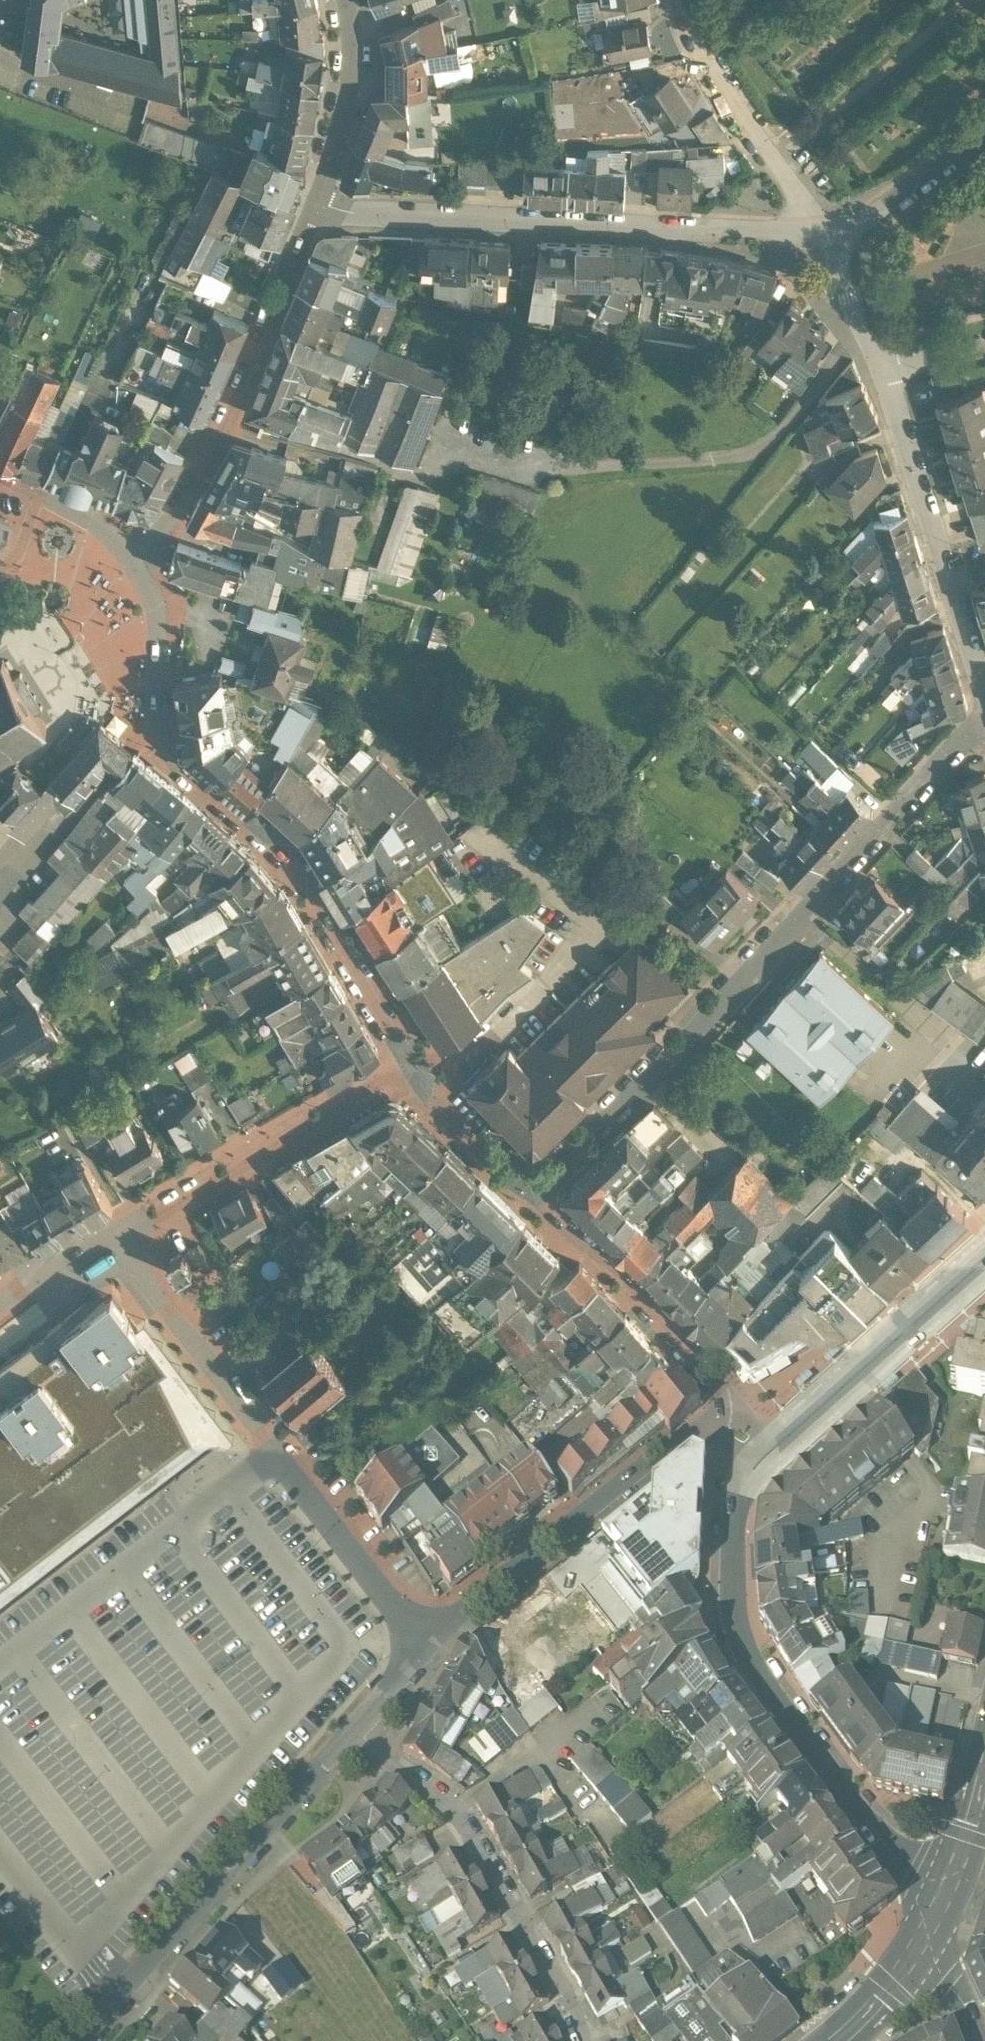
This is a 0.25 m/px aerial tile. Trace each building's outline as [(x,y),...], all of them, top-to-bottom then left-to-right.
[(29,21),(24,57),(49,64),(54,29),(57,2),(62,0),(32,0),(29,21)] [(54,29),(49,64),(150,93),(181,102),(174,0),(152,0),(155,39),(152,57),(54,29)] [(241,11),(255,10),(254,0),(240,0),(241,11)] [(255,10),(281,8),(317,5),(316,0),(254,0),(255,10)] [(377,11),(390,7),(404,2),(403,0),(373,0),(377,11)] [(455,33),(486,22),(478,0),(443,0),(455,33)] [(593,1),(595,18),(624,11),(623,0),(597,0),(593,1)] [(317,5),(281,8),(283,39),(287,39),(287,46),(324,53),(324,39),(324,38),(323,36),(321,36),(319,36),(317,5)] [(377,11),(376,12),(380,25),(396,20),(390,7),(377,11)] [(647,7),(626,11),(628,23),(643,20),(644,21),(650,20),(647,7)] [(628,23),(606,28),(613,59),(650,51),(644,21),(643,20),(628,23)] [(422,31),(383,41),(388,60),(425,52),(432,51),(431,46),(426,47),(422,32),(422,31)] [(431,46),(427,31),(422,32),(426,47),(431,46)] [(324,53),(287,46),(284,69),(259,62),(256,76),(318,91),(324,53)] [(388,60),(387,60),(387,98),(410,97),(426,97),(425,68),(460,64),(458,47),(432,51),(425,52),(388,60)] [(250,74),(242,72),(239,83),(247,84),(250,74)] [(256,76),(250,74),(247,84),(247,85),(282,94),(278,117),(312,126),(318,91),(256,76)] [(670,78),(644,95),(666,128),(691,111),(670,78)] [(387,98),(372,98),(354,148),(377,155),(378,155),(390,121),(411,121),(410,97),(387,98)] [(713,114),(695,126),(708,145),(732,142),(713,114)] [(278,117),(269,115),(265,131),(270,132),(267,143),(271,144),(269,152),(303,165),(312,126),(278,117)] [(224,151),(184,138),(174,135),(143,123),(137,145),(212,173),(222,177),(226,166),(224,151)] [(432,137),(406,133),(402,162),(405,162),(429,165),(432,137)] [(688,146),(645,150),(645,173),(659,173),(659,164),(687,166),(688,146)] [(269,152),(258,148),(253,160),(230,152),(228,158),(229,165),(226,166),(222,177),(246,185),(250,187),(259,191),(293,205),(301,184),(299,183),(306,166),(269,152)] [(429,165),(405,162),(405,163),(378,155),(377,155),(354,148),(341,182),(367,190),(373,173),(399,181),(426,185),(429,165)] [(645,150),(633,150),(632,172),(645,173),(645,150)] [(587,170),(565,169),(563,203),(595,205),(597,152),(581,154),(581,159),(587,159),(587,170)] [(625,172),(607,171),(608,152),(597,152),(595,205),(624,206),(625,172)] [(723,156),(697,158),(698,174),(724,173),(723,156)] [(519,158),(486,161),(485,187),(517,189),(518,186),(519,167),(519,158)] [(486,161),(458,163),(458,186),(485,187),(486,161)] [(560,169),(519,167),(518,186),(524,186),(523,201),(563,203),(565,169),(565,164),(561,164),(560,169)] [(687,166),(659,164),(659,173),(658,202),(691,204),(693,166),(687,166)] [(222,177),(212,173),(189,218),(203,225),(205,228),(221,237),(221,236),(269,258),(274,246),(242,233),(259,191),(250,187),(246,185),(222,177)] [(293,205),(259,191),(242,233),(274,246),(279,248),(296,206),(293,205)] [(221,237),(205,228),(203,225),(189,218),(172,253),(204,269),(221,237)] [(359,238),(335,237),(326,238),(318,243),(312,259),(311,259),(299,288),(332,302),(353,252),(359,238)] [(435,241),(414,240),(407,265),(421,266),(428,267),(428,259),(435,259),(435,241)] [(473,243),(435,241),(435,259),(428,259),(428,267),(421,266),(421,276),(447,278),(447,307),(471,312),(473,243)] [(510,245),(473,243),(471,312),(493,313),(494,285),(488,285),(488,280),(508,281),(510,245)] [(565,247),(540,246),(537,265),(533,291),(528,324),(552,328),(555,302),(551,301),(554,283),(564,283),(565,247)] [(614,248),(565,247),(564,283),(600,284),(613,284),(614,248)] [(645,249),(614,248),(613,284),(593,324),(608,332),(616,315),(622,318),(628,295),(622,294),(625,284),(644,285),(645,249)] [(710,259),(698,257),(698,255),(689,254),(688,256),(677,254),(678,251),(662,248),(661,251),(645,249),(644,285),(644,288),(656,289),(655,292),(662,293),(667,293),(667,294),(670,298),(706,304),(710,301),(710,300),(720,302),(721,302),(722,300),(731,301),(733,296),(743,264),(726,262),(727,258),(711,256),(710,259)] [(353,252),(332,302),(352,310),(360,289),(364,279),(358,276),(366,257),(353,252)] [(204,269),(172,253),(160,275),(168,278),(189,287),(196,289),(204,269)] [(776,274),(743,263),(743,264),(733,296),(745,299),(742,306),(754,310),(755,310),(757,305),(763,307),(764,302),(768,290),(770,291),(776,274)] [(537,265),(522,265),(520,291),(533,291),(537,265)] [(189,287),(168,278),(151,314),(180,327),(185,315),(178,311),(189,287)] [(586,312),(565,310),(562,330),(588,335),(593,324),(613,284),(600,284),(586,312)] [(332,302),(299,288),(283,326),(284,327),(316,340),(324,322),(365,340),(372,322),(359,316),(360,313),(352,310),(332,302)] [(389,300),(360,289),(352,310),(360,313),(359,316),(372,322),(385,328),(397,298),(399,293),(393,291),(389,300)] [(706,304),(670,298),(667,294),(667,293),(662,293),(657,323),(659,326),(701,333),(699,345),(713,347),(720,302),(710,300),(710,301),(706,304)] [(764,302),(763,307),(757,305),(755,310),(754,310),(753,313),(743,328),(753,335),(767,317),(773,308),(764,302)] [(777,324),(763,343),(782,356),(804,326),(805,326),(810,319),(802,314),(802,311),(792,304),(777,324)] [(205,323),(185,315),(180,327),(183,329),(202,337),(236,352),(236,351),(248,324),(214,309),(207,326),(205,323)] [(180,327),(151,314),(146,325),(178,339),(183,329),(180,327)] [(777,324),(767,317),(753,335),(741,353),(746,357),(759,340),(763,343),(777,324)] [(365,340),(324,322),(316,340),(330,346),(357,357),(365,340)] [(804,326),(782,356),(777,363),(796,377),(797,377),(809,360),(825,339),(815,331),(812,332),(805,326),(804,326)] [(316,340),(284,327),(261,381),(308,398),(313,385),(329,391),(334,380),(318,373),(323,361),(330,346),(316,340)] [(196,351),(168,339),(167,340),(144,329),(139,340),(168,353),(191,363),(196,351)] [(236,352),(202,337),(196,351),(191,363),(224,378),(236,352)] [(168,353),(139,340),(130,359),(159,372),(168,353)] [(33,366),(32,368),(22,364),(30,347),(18,341),(9,359),(4,358),(0,367),(0,385),(20,395),(15,405),(40,419),(41,420),(60,378),(33,366)] [(357,357),(330,346),(323,361),(343,370),(337,383),(358,392),(393,406),(411,362),(376,348),(370,362),(357,357)] [(191,363),(168,353),(159,372),(178,380),(174,388),(179,390),(173,403),(207,418),(224,378),(191,363)] [(87,355),(77,376),(89,381),(99,360),(87,355)] [(809,360),(797,377),(796,377),(790,385),(800,392),(819,367),(809,360)] [(850,362),(825,394),(827,398),(862,383),(852,361),(850,362)] [(447,376),(411,362),(393,406),(429,420),(447,376)] [(147,375),(127,367),(120,382),(141,390),(147,375)] [(956,372),(932,378),(935,389),(959,383),(956,372)] [(393,406),(358,392),(349,413),(308,398),(261,381),(248,413),(297,431),(339,441),(342,435),(411,463),(429,420),(393,406)] [(862,383),(827,398),(837,421),(824,426),(829,439),(876,418),(862,383)] [(978,388),(936,401),(943,422),(984,409),(978,388)] [(159,399),(137,390),(129,411),(149,419),(153,409),(154,409),(159,399)] [(15,404),(0,438),(0,467),(16,473),(32,438),(40,419),(15,405),(15,404)] [(74,413),(61,407),(57,416),(70,422),(74,413)] [(943,422),(949,443),(984,432),(984,410),(984,409),(943,422)] [(97,414),(81,448),(75,450),(60,444),(44,481),(61,487),(61,489),(90,499),(90,497),(114,505),(127,467),(143,436),(97,414)] [(51,438),(47,445),(32,438),(16,473),(43,482),(60,444),(70,422),(57,416),(48,436),(51,438)] [(173,434),(151,422),(144,436),(167,447),(173,434)] [(824,426),(805,434),(814,456),(830,449),(826,440),(829,439),(824,426)] [(949,443),(945,444),(952,466),(984,455),(984,432),(949,443)] [(143,436),(127,467),(114,505),(146,517),(153,514),(184,456),(144,436),(143,436)] [(252,448),(235,442),(205,496),(245,512),(248,503),(241,500),(243,495),(283,510),(285,498),(280,497),(281,492),(261,488),(265,478),(244,471),(252,448)] [(856,443),(832,453),(835,460),(846,466),(854,457),(860,455),(856,443)] [(286,460),(252,448),(244,471),(265,478),(261,488),(281,492),(333,503),(339,484),(282,472),(286,460)] [(860,455),(854,457),(846,466),(828,485),(856,510),(871,492),(867,489),(874,482),(884,479),(876,451),(860,455)] [(952,466),(958,487),(962,486),(962,485),(984,478),(984,455),(952,466)] [(339,484),(333,503),(360,509),(378,467),(346,458),(339,484)] [(962,485),(962,486),(969,507),(969,508),(984,503),(984,478),(962,485)] [(407,488),(379,566),(381,567),(391,569),(409,574),(436,496),(419,490),(418,492),(407,488)] [(899,491),(883,496),(875,505),(879,516),(905,508),(899,491)] [(333,503),(281,492),(280,497),(285,498),(283,510),(281,516),(317,523),(311,550),(310,552),(350,561),(350,560),(360,509),(333,503)] [(205,496),(201,494),(188,522),(230,538),(257,543),(256,544),(269,548),(273,535),(264,528),(242,520),(245,512),(205,496)] [(969,508),(969,507),(967,508),(971,519),(984,514),(984,503),(969,508)] [(905,508),(879,516),(880,521),(874,523),(878,537),(881,546),(913,536),(905,508)] [(311,550),(245,512),(242,520),(264,528),(273,535),(269,548),(280,551),(276,566),(275,566),(273,574),(287,578),(303,582),(310,552),(311,550)] [(971,519),(974,530),(984,527),(984,514),(971,519)] [(974,530),(978,542),(984,540),(984,527),(974,530)] [(913,536),(881,546),(884,556),(888,569),(920,559),(913,536)] [(870,543),(854,560),(850,557),(839,570),(850,580),(857,572),(881,546),(878,537),(872,544),(870,543)] [(273,574),(251,568),(251,567),(178,544),(169,573),(218,590),(241,597),(267,604),(276,575),(273,574)] [(269,548),(256,544),(253,557),(275,566),(276,566),(280,551),(269,548)] [(881,546),(857,572),(865,579),(876,567),(875,566),(884,556),(881,546)] [(350,561),(310,552),(303,582),(342,592),(348,571),(356,573),(358,562),(350,560),(350,561)] [(695,555),(687,565),(694,570),(702,559),(695,555)] [(275,566),(253,557),(251,567),(251,568),(273,574),(275,566)] [(920,559),(888,569),(893,585),(895,592),(928,582),(920,559)] [(379,566),(372,565),(370,572),(380,574),(381,567),(379,566)] [(276,575),(267,604),(279,608),(279,606),(287,578),(276,575)] [(928,582),(895,592),(898,602),(903,616),(935,605),(928,582)] [(881,594),(869,608),(876,614),(895,592),(893,585),(883,596),(881,594)] [(972,589),(981,620),(984,619),(984,585),(972,589)] [(876,614),(859,634),(863,638),(869,631),(873,634),(892,612),(891,610),(898,602),(895,592),(876,614)] [(267,604),(241,597),(235,615),(271,627),(301,637),(309,614),(279,606),(279,608),(267,604)] [(919,623),(906,627),(894,641),(893,641),(903,649),(912,646),(910,639),(923,635),(919,623)] [(301,637),(271,627),(253,681),(253,682),(257,684),(280,691),(287,693),(295,669),(312,675),(316,663),(299,658),(305,638),(301,637)] [(923,635),(910,639),(912,646),(915,654),(903,667),(909,673),(918,663),(950,653),(942,629),(923,635)] [(884,632),(870,648),(880,657),(893,641),(894,641),(884,632)] [(950,653),(918,663),(909,673),(905,677),(911,683),(920,672),(925,686),(957,676),(950,653)] [(246,663),(223,654),(218,669),(237,675),(242,677),(246,663)] [(3,772),(18,763),(9,750),(11,748),(11,747),(12,747),(13,749),(16,747),(14,745),(43,727),(44,728),(46,726),(45,725),(46,725),(35,708),(43,703),(21,669),(14,674),(3,656),(0,657),(0,767),(3,772)] [(901,665),(891,676),(899,684),(905,677),(909,673),(903,667),(901,665)] [(235,683),(222,685),(220,675),(176,680),(182,722),(226,716),(239,717),(257,684),(253,682),(253,681),(242,677),(237,675),(235,683)] [(931,707),(915,715),(917,720),(907,725),(915,740),(939,727),(936,718),(967,708),(957,676),(925,686),(931,707)] [(911,683),(905,677),(899,684),(895,688),(902,695),(912,684),(911,683)] [(287,693),(280,691),(257,684),(239,717),(226,716),(182,722),(184,733),(180,734),(183,752),(187,751),(188,758),(202,771),(201,772),(210,780),(211,779),(217,785),(257,742),(287,759),(289,757),(289,756),(298,742),(308,722),(309,722),(317,705),(287,693)] [(317,705),(309,722),(308,722),(298,742),(309,748),(334,711),(317,705)] [(41,787),(15,814),(16,815),(11,821),(26,835),(56,802),(68,814),(112,760),(124,770),(135,755),(101,725),(41,787)] [(915,740),(907,725),(897,730),(908,752),(918,747),(915,740)] [(837,766),(812,741),(801,753),(826,777),(837,766)] [(257,742),(217,785),(248,811),(258,798),(260,795),(261,794),(287,759),(257,742)] [(309,748),(298,742),(289,756),(289,757),(287,759),(261,794),(260,795),(303,836),(348,786),(309,748)] [(146,765),(135,755),(124,770),(106,791),(121,803),(131,792),(145,804),(152,810),(173,786),(173,785),(147,765),(146,765)] [(348,786),(303,836),(328,875),(365,852),(402,813),(403,812),(419,796),(375,757),(348,786)] [(3,772),(11,784),(0,796),(0,802),(15,814),(41,787),(30,779),(34,774),(26,768),(23,770),(18,763),(3,772)] [(827,789),(807,771),(800,778),(809,787),(820,797),(826,790),(827,789)] [(964,783),(966,788),(956,791),(960,802),(957,807),(959,814),(964,816),(966,822),(968,822),(984,816),(984,781),(984,776),(964,783)] [(139,825),(130,835),(138,843),(126,856),(138,869),(162,844),(175,854),(180,848),(188,839),(206,816),(173,786),(139,825)] [(820,797),(809,787),(801,795),(815,808),(817,806),(823,800),(820,797)] [(847,789),(837,800),(826,790),(820,797),(823,800),(856,830),(873,812),(847,789)] [(106,791),(50,860),(62,870),(34,903),(31,900),(22,910),(35,922),(16,945),(33,960),(107,878),(78,851),(87,842),(88,843),(107,822),(118,833),(123,828),(111,818),(122,805),(121,803),(106,791)] [(131,792),(121,803),(122,805),(111,818),(123,828),(130,835),(139,825),(132,820),(145,804),(131,792)] [(402,813),(365,852),(328,875),(320,880),(345,923),(428,860),(449,844),(419,796),(403,812),(402,813)] [(795,825),(781,813),(786,808),(773,797),(762,810),(785,831),(788,833),(793,827),(795,825)] [(856,830),(823,800),(817,806),(825,813),(814,825),(840,848),(856,830)] [(11,821),(16,815),(0,802),(0,836),(11,821)] [(762,810),(760,809),(751,819),(776,841),(777,841),(785,831),(762,810)] [(229,837),(206,816),(188,839),(195,845),(187,854),(187,855),(193,860),(177,876),(185,884),(201,867),(229,837)] [(968,822),(971,831),(975,845),(984,842),(984,816),(968,822)] [(118,833),(107,822),(88,843),(115,868),(126,856),(138,843),(130,835),(123,828),(118,833)] [(814,825),(812,822),(808,826),(811,828),(804,836),(793,827),(788,833),(824,866),(840,848),(814,825)] [(788,833),(785,831),(777,841),(790,852),(779,863),(805,887),(824,866),(788,833)] [(971,831),(961,837),(935,865),(947,875),(975,845),(971,831)] [(229,837),(201,867),(206,872),(217,883),(251,857),(229,837)] [(943,879),(954,889),(980,861),(982,868),(984,867),(984,842),(975,845),(947,875),(943,879)] [(138,869),(126,881),(139,897),(129,906),(138,914),(156,895),(145,884),(164,865),(175,854),(162,844),(138,869)] [(187,854),(180,848),(175,854),(164,865),(177,876),(193,860),(187,855),(187,854)] [(931,862),(916,848),(906,858),(921,872),(931,862)] [(781,880),(744,851),(737,860),(774,889),(781,880)] [(210,908),(190,919),(198,934),(246,909),(280,891),(251,857),(217,883),(214,885),(222,898),(220,899),(221,902),(210,908)] [(428,860),(353,917),(379,956),(438,915),(458,902),(428,860)] [(206,872),(201,867),(185,884),(192,891),(204,879),(206,872)] [(982,868),(967,884),(976,893),(984,883),(984,867),(982,868)] [(759,898),(728,870),(684,917),(715,946),(759,898)] [(874,883),(856,902),(851,897),(845,904),(850,908),(843,916),(861,933),(867,939),(898,905),(874,883)] [(976,893),(967,884),(945,906),(954,915),(965,904),(967,906),(978,895),(976,893)] [(280,891),(246,909),(253,920),(242,927),(259,954),(302,928),(288,902),(280,891)] [(665,893),(643,916),(662,930),(682,910),(665,893)] [(202,894),(174,914),(171,917),(146,932),(158,955),(198,934),(190,919),(210,908),(202,894)] [(171,917),(158,908),(156,908),(153,908),(111,944),(114,950),(81,967),(87,977),(79,981),(86,994),(158,955),(146,932),(171,917)] [(462,951),(403,991),(439,1046),(450,1048),(482,1022),(481,1021),(507,995),(535,976),(522,969),(546,927),(521,910),(462,951)] [(438,915),(379,956),(403,991),(462,951),(438,915)] [(114,921),(89,935),(95,946),(120,933),(114,921)] [(259,954),(242,927),(219,940),(233,969),(249,960),(259,954)] [(250,961),(229,973),(237,986),(273,964),(290,994),(291,994),(328,972),(302,928),(259,954),(249,960),(250,961)] [(867,939),(861,933),(850,944),(868,958),(877,949),(867,939)] [(676,974),(639,936),(517,1058),(508,1049),(468,1089),(527,1149),(542,1149),(656,1035),(647,1027),(688,986),(676,974)] [(820,953),(747,1032),(821,1100),(893,1021),(820,953)] [(959,958),(945,964),(952,978),(966,971),(959,958)] [(952,980),(953,979),(952,978),(945,964),(903,985),(903,986),(984,1044),(984,1043),(984,1004),(952,980)] [(694,976),(684,966),(676,974),(686,984),(694,976)] [(229,973),(228,972),(214,981),(233,1014),(248,1005),(237,986),(229,973)] [(290,994),(253,1015),(265,1036),(278,1028),(282,1034),(344,999),(328,972),(291,994),(290,994)] [(41,991),(27,973),(22,975),(8,986),(25,1007),(34,1001),(38,1007),(48,1001),(41,991)] [(64,997),(52,1005),(56,1010),(69,1003),(64,997)] [(282,1034),(279,1036),(289,1054),(296,1065),(310,1057),(300,1042),(311,1035),(314,1039),(319,1036),(317,1032),(322,1029),(331,1045),(333,1044),(362,1028),(344,999),(282,1034)] [(34,1001),(25,1007),(0,1023),(0,1061),(7,1071),(58,1038),(38,1007),(34,1001)] [(362,1028),(333,1044),(344,1061),(351,1074),(375,1059),(377,1053),(362,1028)] [(753,1044),(744,1036),(735,1045),(744,1054),(753,1044)] [(296,1065),(289,1054),(276,1061),(283,1073),(296,1065)] [(774,1064),(765,1055),(756,1065),(765,1073),(774,1064)] [(200,1059),(180,1072),(192,1090),(212,1077),(200,1059)] [(344,1061),(323,1074),(330,1086),(351,1074),(344,1061)] [(259,1113),(247,1093),(229,1104),(241,1123),(259,1113)] [(914,1093),(888,1124),(896,1132),(907,1141),(934,1109),(914,1093)] [(197,1098),(182,1107),(174,1094),(160,1103),(188,1149),(217,1131),(210,1119),(212,1117),(205,1105),(202,1107),(197,1098)] [(394,1103),(274,1172),(298,1202),(314,1189),(321,1198),(331,1190),(415,1123),(394,1103)] [(951,1143),(984,1171),(984,1103),(961,1132),(951,1143)] [(653,1105),(628,1130),(647,1150),(672,1126),(653,1105)] [(951,1143),(961,1132),(934,1109),(907,1141),(980,1202),(984,1197),(984,1171),(951,1143)] [(888,1124),(877,1116),(867,1126),(886,1142),(896,1132),(888,1124)] [(88,1117),(75,1125),(88,1146),(101,1138),(88,1117)] [(444,1151),(415,1123),(331,1190),(345,1207),(394,1165),(412,1183),(444,1151)] [(146,1125),(132,1134),(128,1128),(117,1135),(121,1140),(108,1148),(127,1179),(164,1156),(146,1125)] [(628,1130),(563,1191),(563,1200),(578,1215),(605,1190),(647,1150),(628,1130)] [(682,1135),(667,1149),(676,1158),(691,1145),(682,1135)] [(676,1158),(674,1160),(684,1170),(685,1171),(701,1155),(691,1145),(676,1158)] [(478,1184),(444,1151),(412,1183),(403,1193),(438,1226),(439,1225),(478,1184)] [(759,1169),(764,1164),(751,1152),(746,1156),(759,1169)] [(750,1183),(740,1194),(736,1190),(711,1214),(732,1235),(723,1247),(719,1259),(718,1259),(704,1274),(700,1281),(707,1289),(746,1249),(744,1247),(790,1201),(759,1169),(746,1156),(735,1168),(750,1183)] [(635,1198),(597,1234),(616,1252),(642,1226),(647,1222),(639,1213),(659,1194),(669,1184),(684,1170),(674,1160),(635,1198)] [(87,1164),(60,1180),(68,1193),(42,1208),(44,1212),(61,1240),(114,1209),(87,1164)] [(394,1165),(345,1207),(353,1217),(346,1223),(356,1234),(402,1194),(403,1193),(412,1183),(394,1165)] [(826,1166),(796,1197),(812,1213),(843,1180),(826,1166)] [(710,1193),(700,1204),(711,1214),(736,1190),(740,1194),(750,1183),(735,1168),(710,1193)] [(937,1186),(937,1187),(921,1171),(896,1195),(895,1196),(911,1212),(902,1220),(930,1249),(965,1216),(937,1186)] [(640,1175),(626,1188),(635,1198),(649,1184),(640,1175)] [(694,1175),(678,1191),(686,1199),(665,1221),(674,1229),(675,1228),(700,1204),(710,1193),(694,1175)] [(896,1195),(873,1179),(861,1194),(888,1216),(899,1224),(902,1220),(911,1212),(895,1196),(896,1195)] [(516,1220),(478,1184),(439,1225),(466,1251),(453,1265),(460,1271),(464,1275),(468,1279),(480,1269),(522,1225),(516,1220)] [(669,1184),(659,1194),(666,1202),(677,1192),(669,1184)] [(616,1201),(605,1190),(578,1215),(597,1234),(635,1198),(626,1188),(618,1195),(616,1201)] [(246,1189),(213,1208),(232,1241),(246,1232),(245,1229),(263,1218),(246,1189)] [(345,1207),(331,1190),(321,1198),(313,1203),(319,1217),(345,1207)] [(356,1234),(354,1235),(363,1245),(373,1236),(396,1263),(428,1235),(438,1226),(403,1193),(402,1194),(356,1234)] [(790,1201),(744,1247),(746,1249),(756,1260),(804,1216),(806,1218),(812,1213),(796,1197),(790,1201)] [(289,1216),(274,1198),(264,1206),(276,1226),(289,1216)] [(44,1212),(33,1218),(30,1212),(20,1218),(24,1224),(11,1232),(30,1259),(61,1240),(44,1212)] [(888,1216),(851,1252),(889,1290),(930,1249),(902,1220),(899,1224),(888,1216)] [(308,1219),(273,1249),(291,1269),(309,1254),(312,1257),(328,1243),(308,1219)] [(654,1237),(642,1226),(616,1252),(644,1280),(670,1253),(660,1244),(674,1229),(665,1221),(656,1230),(654,1237)] [(480,1269),(468,1279),(434,1308),(432,1310),(467,1348),(475,1341),(489,1328),(517,1305),(559,1261),(522,1225),(480,1269)] [(686,1239),(671,1253),(681,1263),(686,1258),(688,1261),(713,1239),(700,1225),(686,1239)] [(674,1229),(660,1244),(670,1253),(671,1253),(686,1239),(675,1228),(674,1229)] [(777,1280),(713,1346),(751,1383),(854,1322),(849,1317),(849,1316),(845,1313),(856,1302),(866,1312),(889,1290),(851,1252),(849,1250),(830,1231),(824,1231),(804,1252),(812,1260),(801,1271),(793,1263),(777,1280)] [(428,1235),(396,1263),(387,1270),(419,1307),(426,1301),(460,1271),(453,1265),(428,1235)] [(183,1252),(193,1269),(207,1260),(197,1244),(183,1252)] [(707,1289),(681,1315),(713,1346),(777,1280),(769,1272),(756,1260),(746,1249),(707,1289)] [(183,1252),(168,1262),(178,1278),(193,1269),(183,1252)] [(782,1259),(769,1272),(777,1280),(793,1263),(799,1257),(794,1252),(784,1262),(782,1259)] [(681,1263),(671,1253),(670,1253),(644,1280),(681,1315),(707,1289),(700,1281),(681,1263)] [(579,1264),(551,1289),(558,1297),(562,1297),(566,1302),(561,1305),(559,1304),(550,1313),(557,1321),(598,1285),(579,1264)] [(460,1271),(426,1301),(430,1304),(434,1308),(468,1279),(464,1275),(460,1271)] [(625,1317),(598,1285),(557,1321),(546,1331),(515,1357),(512,1361),(524,1375),(539,1362),(540,1363),(563,1343),(560,1339),(575,1326),(576,1321),(580,1317),(600,1339),(625,1317)] [(186,1476),(234,1437),(145,1321),(136,1328),(111,1296),(97,1307),(91,1299),(0,1369),(0,1616),(186,1476)] [(517,1305),(489,1328),(515,1357),(546,1331),(539,1322),(535,1326),(517,1305)] [(550,1313),(539,1322),(546,1331),(557,1321),(550,1313)] [(652,1347),(625,1317),(600,1339),(577,1359),(560,1374),(571,1385),(587,1371),(603,1356),(603,1350),(607,1347),(627,1370),(652,1347)] [(973,1318),(960,1329),(965,1335),(978,1324),(973,1318)] [(312,1343),(307,1338),(265,1374),(269,1380),(303,1419),(346,1383),(312,1343)] [(971,1339),(966,1363),(959,1361),(953,1388),(984,1395),(984,1342),(971,1339)] [(563,1343),(540,1363),(554,1379),(560,1374),(577,1359),(563,1343)] [(627,1370),(624,1372),(638,1387),(638,1393),(633,1393),(623,1401),(624,1402),(632,1412),(676,1374),(652,1347),(627,1370)] [(835,1347),(823,1358),(828,1364),(841,1353),(835,1347)] [(504,1357),(496,1364),(502,1370),(509,1363),(504,1357)] [(540,1363),(539,1362),(524,1375),(523,1377),(538,1394),(554,1379),(540,1363)] [(604,1390),(587,1371),(571,1385),(588,1403),(598,1394),(604,1390)] [(807,1372),(794,1383),(800,1389),(813,1378),(807,1372)] [(603,1437),(559,1474),(577,1497),(666,1426),(671,1432),(702,1406),(676,1374),(632,1412),(603,1437)] [(893,1375),(880,1387),(886,1393),(899,1381),(893,1375)] [(937,1405),(915,1379),(879,1409),(915,1452),(919,1457),(928,1449),(937,1405)] [(613,1412),(598,1394),(588,1403),(603,1421),(605,1422),(615,1413),(613,1412)] [(615,1413),(605,1422),(603,1421),(595,1427),(603,1437),(632,1412),(624,1402),(613,1412),(615,1413)] [(880,1411),(761,1511),(756,1547),(799,1538),(800,1537),(821,1532),(822,1532),(821,1530),(812,1533),(811,1526),(812,1525),(826,1514),(834,1523),(915,1452),(880,1411)] [(980,1436),(983,1437),(978,1461),(971,1459),(970,1468),(973,1469),(968,1492),(984,1496),(984,1414),(980,1436)] [(460,1462),(425,1493),(446,1519),(500,1478),(457,1423),(441,1423),(432,1430),(460,1462)] [(432,1430),(357,1496),(383,1531),(391,1523),(425,1493),(460,1462),(432,1430)] [(558,1493),(529,1455),(501,1477),(530,1515),(558,1493)] [(693,1455),(620,1514),(641,1541),(626,1553),(619,1559),(647,1595),(653,1603),(701,1565),(702,1521),(706,1462),(693,1455)] [(500,1478),(446,1519),(460,1538),(475,1558),(530,1515),(501,1477),(500,1478)] [(961,1491),(948,1558),(984,1566),(984,1496),(968,1492),(961,1491)] [(446,1519),(425,1493),(391,1523),(402,1541),(419,1528),(439,1554),(460,1538),(446,1519)] [(641,1541),(620,1514),(578,1548),(589,1562),(616,1540),(626,1553),(641,1541)] [(822,1532),(821,1532),(823,1545),(858,1540),(864,1536),(862,1522),(822,1532)] [(439,1554),(431,1560),(451,1586),(480,1564),(475,1558),(460,1538),(439,1554)] [(756,1547),(758,1584),(814,1576),(813,1568),(800,1569),(797,1544),(801,1543),(799,1538),(756,1547)] [(844,1550),(824,1554),(827,1574),(847,1571),(844,1550)] [(581,1577),(565,1557),(503,1607),(518,1626),(581,1577)] [(635,1604),(647,1595),(619,1559),(557,1610),(584,1645),(635,1604)] [(641,1612),(629,1622),(640,1637),(623,1651),(625,1653),(632,1663),(638,1658),(639,1659),(667,1636),(668,1636),(690,1621),(702,1612),(688,1592),(697,1583),(700,1577),(701,1565),(653,1603),(641,1612)] [(827,1574),(814,1576),(815,1588),(828,1585),(827,1574)] [(814,1576),(758,1584),(761,1618),(773,1616),(773,1617),(805,1614),(803,1599),(798,1599),(797,1591),(816,1588),(815,1588),(814,1576)] [(647,1595),(635,1604),(641,1612),(653,1603),(647,1595)] [(848,1602),(826,1601),(826,1612),(848,1614),(848,1602)] [(805,1614),(773,1617),(773,1616),(761,1618),(780,1650),(814,1632),(831,1622),(826,1613),(805,1614)] [(491,1617),(468,1635),(487,1663),(494,1675),(502,1670),(504,1664),(498,1655),(510,1648),(491,1617)] [(911,1623),(890,1619),(885,1642),(906,1647),(911,1623)] [(984,1626),(951,1619),(942,1655),(943,1655),(976,1663),(984,1626)] [(667,1636),(639,1659),(638,1658),(632,1663),(623,1670),(611,1680),(633,1709),(675,1673),(685,1664),(686,1664),(710,1647),(690,1621),(668,1636),(667,1636)] [(814,1632),(780,1650),(795,1673),(811,1665),(827,1658),(836,1655),(846,1651),(841,1642),(829,1647),(829,1648),(824,1650),(814,1632)] [(468,1635),(450,1668),(476,1683),(487,1663),(468,1635)] [(906,1647),(885,1642),(883,1654),(874,1663),(914,1672),(919,1650),(906,1647)] [(732,1676),(713,1645),(710,1647),(686,1664),(685,1664),(675,1673),(687,1688),(682,1692),(681,1691),(665,1703),(666,1704),(664,1706),(667,1710),(676,1721),(704,1699),(732,1676)] [(942,1655),(919,1650),(914,1672),(938,1677),(943,1655),(942,1655)] [(625,1653),(615,1660),(612,1656),(595,1669),(605,1683),(623,1669),(623,1670),(632,1663),(625,1653)] [(836,1655),(827,1658),(831,1664),(838,1660),(836,1655)] [(827,1658),(811,1665),(795,1673),(810,1698),(841,1682),(831,1664),(827,1658)] [(545,1660),(504,1689),(518,1709),(558,1678),(545,1660)] [(476,1683),(450,1668),(441,1684),(467,1698),(476,1683)] [(735,1682),(732,1676),(704,1699),(676,1721),(676,1722),(666,1730),(671,1735),(689,1736),(695,1745),(696,1744),(751,1702),(735,1682)] [(878,1718),(864,1698),(869,1695),(865,1690),(860,1693),(851,1681),(813,1702),(863,1771),(898,1746),(898,1745),(878,1718)] [(664,1683),(644,1699),(658,1716),(667,1710),(664,1706),(666,1704),(665,1703),(661,1698),(670,1690),(664,1683)] [(467,1698),(441,1684),(431,1700),(457,1714),(467,1698)] [(910,1689),(888,1684),(881,1716),(878,1718),(898,1745),(910,1689)] [(935,1690),(911,1685),(910,1689),(898,1745),(898,1746),(917,1750),(919,1743),(923,1744),(935,1690)] [(545,1689),(517,1711),(532,1729),(560,1707),(545,1689)] [(457,1714),(431,1700),(422,1715),(448,1730),(457,1714)] [(766,1723),(751,1702),(696,1744),(705,1755),(731,1735),(738,1744),(766,1723)] [(448,1730),(422,1715),(413,1731),(439,1746),(440,1745),(448,1730)] [(516,1740),(499,1718),(483,1731),(501,1753),(516,1740)] [(770,1727),(728,1759),(738,1771),(713,1788),(722,1801),(744,1785),(745,1784),(789,1753),(770,1727)] [(439,1746),(413,1731),(404,1747),(439,1768),(448,1775),(455,1762),(454,1761),(457,1755),(440,1745),(439,1746)] [(501,1753),(483,1731),(469,1742),(486,1764),(501,1753)] [(615,1773),(591,1744),(572,1760),(596,1789),(615,1773)] [(705,1755),(696,1744),(695,1745),(689,1750),(698,1761),(705,1755)] [(917,1750),(898,1746),(863,1771),(875,1787),(944,1803),(954,1758),(917,1750)] [(789,1753),(745,1784),(764,1810),(779,1799),(778,1798),(807,1777),(789,1753)] [(615,1773),(596,1789),(613,1810),(632,1793),(615,1773)] [(387,1777),(376,1793),(399,1812),(401,1809),(412,1794),(387,1777)] [(828,1805),(807,1777),(778,1798),(779,1799),(784,1806),(779,1810),(784,1817),(789,1813),(791,1815),(790,1822),(795,1829),(828,1805)] [(512,1782),(503,1787),(512,1804),(522,1798),(512,1782)] [(503,1787),(477,1802),(486,1818),(512,1804),(503,1787)] [(399,1812),(376,1793),(363,1805),(384,1827),(399,1812)] [(421,1800),(412,1794),(401,1809),(410,1816),(411,1814),(415,1816),(417,1812),(414,1810),(421,1800)] [(512,1804),(486,1818),(495,1834),(521,1819),(512,1804)] [(384,1827),(363,1805),(351,1818),(369,1841),(384,1827)] [(795,1829),(784,1838),(792,1850),(793,1846),(803,1838),(810,1847),(808,1849),(807,1851),(806,1854),(807,1858),(805,1857),(803,1857),(801,1857),(800,1857),(785,1867),(778,1872),(781,1876),(773,1881),(773,1886),(775,1890),(778,1892),(783,1893),(810,1873),(855,1840),(828,1805),(795,1829)] [(369,1841),(351,1818),(335,1829),(336,1831),(352,1854),(369,1841)] [(521,1819),(495,1834),(504,1850),(530,1835),(521,1819)] [(785,1822),(772,1831),(779,1841),(784,1838),(795,1829),(790,1822),(785,1822)] [(352,1854),(336,1831),(303,1855),(332,1898),(366,1875),(352,1854)] [(410,1870),(435,1855),(424,1835),(398,1850),(410,1870)] [(530,1835),(504,1850),(513,1866),(539,1851),(530,1835)] [(779,1841),(751,1862),(695,1898),(706,1914),(724,1902),(727,1907),(778,1872),(785,1867),(779,1859),(792,1850),(784,1838),(779,1841)] [(855,1840),(810,1873),(821,1887),(825,1884),(845,1911),(834,1918),(845,1933),(888,1904),(880,1893),(888,1887),(855,1840)] [(463,1850),(437,1865),(447,1882),(473,1867),(463,1850)] [(539,1851),(513,1866),(522,1882),(548,1867),(539,1851)] [(567,1878),(558,1861),(548,1867),(557,1883),(567,1878)] [(437,1865),(428,1871),(437,1888),(447,1882),(437,1865)] [(473,1867),(447,1882),(456,1898),(482,1883),(473,1867)] [(548,1867),(522,1882),(531,1898),(557,1883),(548,1867)] [(482,1883),(456,1898),(464,1913),(465,1914),(491,1899),(482,1883)] [(491,1899),(465,1914),(474,1930),(500,1915),(491,1899)] [(589,1916),(579,1899),(569,1904),(579,1921),(589,1916)] [(569,1904),(543,1919),(553,1936),(579,1921),(569,1904)] [(706,1951),(678,1909),(659,1922),(687,1963),(706,1951)] [(974,1944),(984,1948),(984,1909),(974,1944)] [(465,1914),(464,1913),(455,1919),(464,1935),(474,1930),(465,1914)] [(579,1921),(553,1936),(562,1951),(588,1937),(579,1921)] [(588,1937),(562,1951),(571,1967),(597,1952),(597,1953),(619,1940),(618,1940),(619,1939),(611,1923),(588,1937)] [(261,1968),(217,1930),(190,1960),(191,1961),(229,1995),(223,2001),(248,2023),(261,2008),(241,1990),(246,1985),(245,1978),(252,1978),(261,1968)] [(512,1936),(486,1951),(495,1967),(521,1952),(512,1936)] [(643,1937),(623,1949),(631,1963),(651,1951),(643,1937)] [(974,1944),(967,1966),(984,2005),(984,1948),(974,1944)] [(495,1967),(486,1951),(476,1956),(486,1973),(495,1968),(495,1967)] [(706,1951),(687,1963),(694,1975),(713,1962),(706,1951)] [(521,1952),(495,1967),(495,1968),(504,1983),(530,1968),(521,1952)] [(597,1952),(571,1967),(580,1983),(606,1968),(597,1953),(597,1952)] [(728,1952),(635,2016),(652,2039),(672,2025),(707,2001),(706,1999),(750,1969),(728,1952)] [(223,2001),(229,1995),(191,1961),(170,1985),(179,1993),(207,2018),(199,2027),(214,2040),(239,2040),(251,2026),(248,2023),(223,2001)] [(530,1968),(504,1983),(513,1999),(539,1984),(530,1968)] [(606,1968),(580,1983),(589,1999),(615,1984),(614,1984),(606,1968)] [(672,2025),(679,2034),(685,2040),(779,2040),(799,2025),(750,1969),(706,1999),(707,2001),(672,2025)] [(634,1995),(624,1978),(614,1984),(615,1984),(624,2001),(634,1995)] [(539,1984),(513,1999),(523,2015),(549,2001),(539,1984)] [(615,1984),(589,1999),(598,2016),(624,2001),(615,1984)] [(207,2018),(179,1993),(172,2001),(199,2027),(207,2018)] [(513,1999),(503,2004),(513,2021),(523,2015),(513,1999)] [(520,2031),(525,2040),(541,2040),(555,2033),(546,2016),(520,2031)] [(150,2040),(214,2040),(199,2027),(188,2039),(168,2021),(150,2040)] [(913,2040),(959,2040),(952,2024),(926,2035),(913,2040)] [(652,2039),(653,2040),(669,2040),(679,2034),(672,2025),(652,2039)] [(510,2037),(512,2040),(525,2040),(520,2031),(510,2037)] [(541,2040),(560,2040),(555,2033),(541,2040)]
